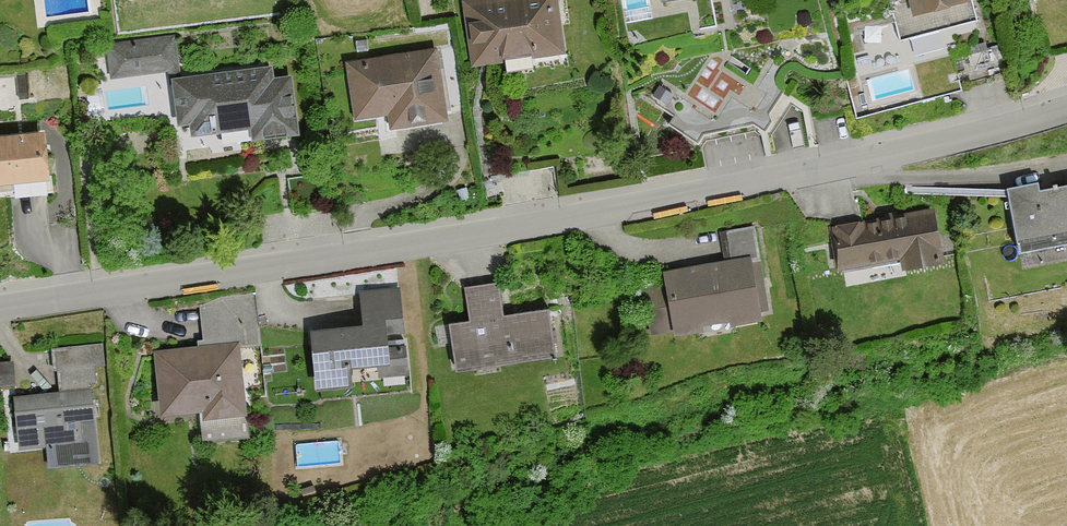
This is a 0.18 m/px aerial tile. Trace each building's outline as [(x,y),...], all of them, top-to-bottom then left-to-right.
[(558,0),(506,0),(463,7),(473,71),(567,56),(558,0)] [(976,0),(915,0),(921,19),(977,2),(976,0)] [(177,76),(172,40),(106,50),(112,86),(177,76)] [(453,123),(441,52),(350,67),(359,125),(396,119),(398,132),(453,123)] [(62,66),(27,70),(30,102),(65,99),(62,66)] [(303,141),(295,80),(276,82),(275,72),(175,85),(181,133),(195,131),(197,142),(256,134),(257,147),(303,141)] [(49,134),(0,139),(0,190),(54,184),(49,134)] [(1046,197),(1044,186),(1015,193),(1029,259),(1066,250),(1066,192),(1046,197)] [(951,268),(940,212),(838,232),(847,276),(909,264),(911,276),(951,268)] [(762,265),(755,231),(721,238),(726,264),(667,275),(679,339),(710,334),(709,331),(767,320),(757,265),(762,265)] [(563,360),(555,312),(509,319),(504,288),(468,294),(473,325),(452,328),(460,376),(563,360)] [(407,335),(401,293),(360,298),(364,330),(316,336),(324,397),(360,392),(358,376),(380,373),(382,383),(412,378),(410,362),(396,363),(393,336),(407,335)] [(262,351),(256,299),(199,305),(203,345),(197,346),(198,351),(156,355),(163,423),(201,419),(204,449),(253,444),(243,353),(262,351)] [(105,346),(58,350),(62,397),(17,400),(21,455),(47,453),(49,475),(100,472),(94,396),(91,396),(91,390),(97,389),(96,376),(107,375),(105,346)]
